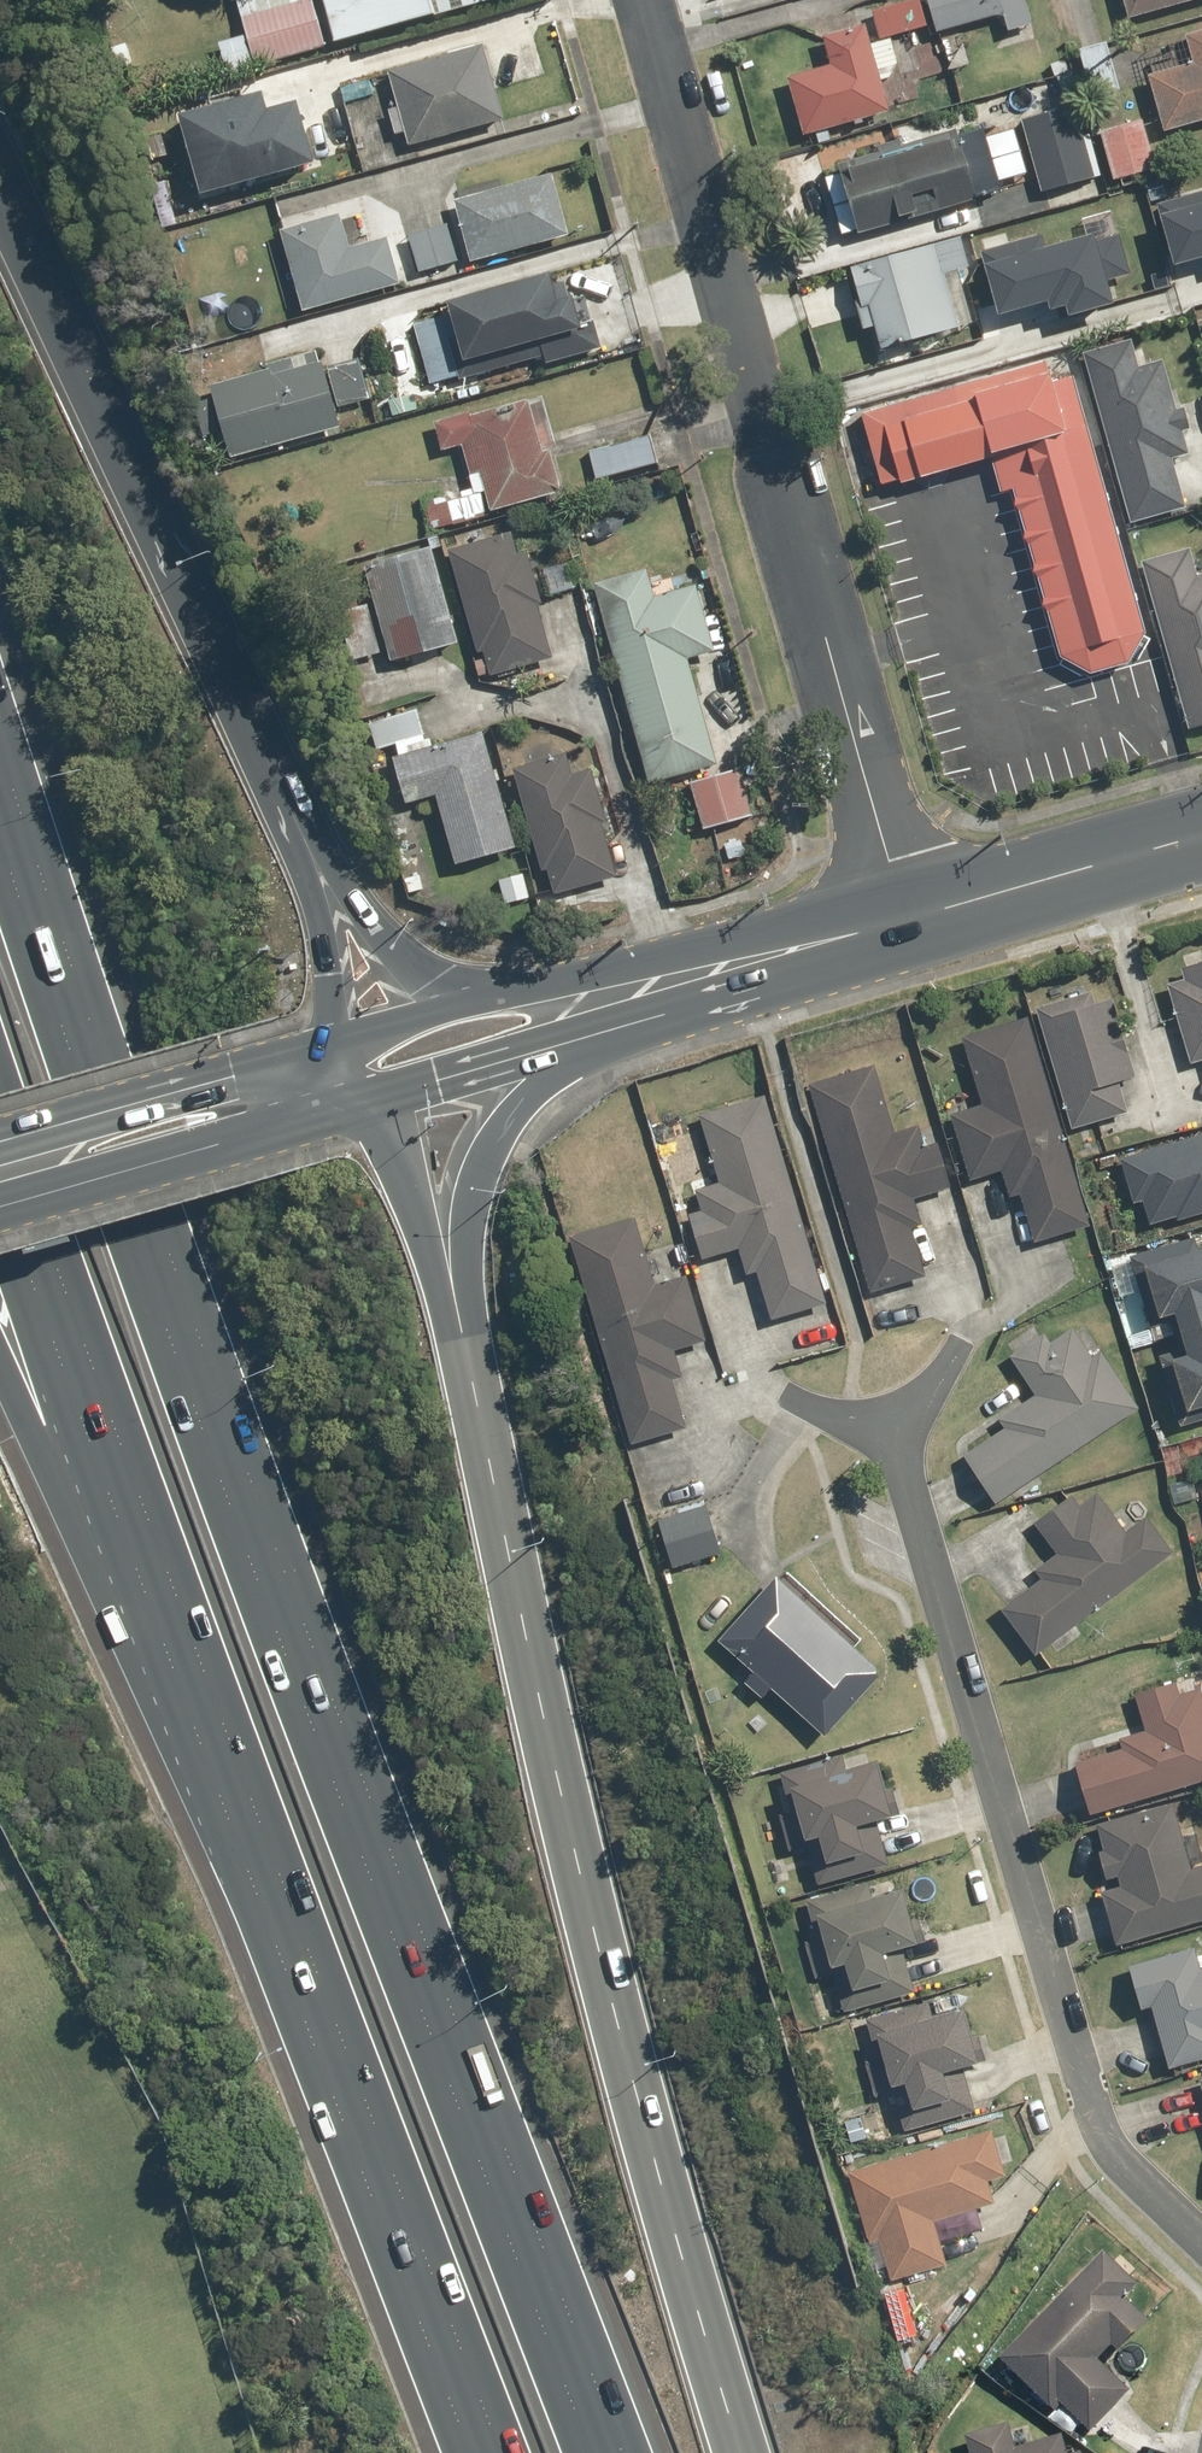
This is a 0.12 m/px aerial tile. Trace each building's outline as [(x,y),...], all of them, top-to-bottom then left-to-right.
[(245,34),(255,66),(324,44),(310,0),(234,0),(245,34)] [(335,46),(482,0),(321,0),(335,46)] [(918,0),(873,9),(879,39),(924,30),(918,0)] [(935,34),(1001,15),(1005,31),(1032,24),(1025,0),(925,0),(935,34)] [(1127,19),(1199,0),(1122,0),(1127,19)] [(896,76),(887,43),(871,47),(864,25),(823,37),(831,65),(783,78),(800,136),(889,110),(881,81),(896,76)] [(1148,74),(1162,131),(1201,121),(1201,33),(1186,37),(1193,63),(1148,74)] [(255,66),(245,34),(214,44),(224,76),(255,66)] [(477,48),(386,75),(407,147),(498,120),(477,48)] [(259,93),(174,117),(197,198),(315,164),(298,103),(265,112),(259,93)] [(1085,182),(1065,109),(1021,121),(1041,194),(1085,182)] [(1140,114),(1097,128),(1115,183),(1158,170),(1140,114)] [(950,128),(829,163),(849,236),(970,201),(950,128)] [(551,171),(451,198),(470,266),(570,239),(551,171)] [(1166,260),(1201,251),(1201,184),(1150,197),(1166,260)] [(350,247),(339,212),(277,231),(302,312),(397,283),(383,237),(350,247)] [(444,224),(406,235),(417,278),(456,267),(444,224)] [(873,298),(885,343),(959,323),(947,275),(975,267),(965,228),(851,258),(863,301),(873,298)] [(981,245),(998,308),(1049,294),(1053,308),(1069,304),(1071,311),(1116,299),(1109,274),(1132,268),(1123,232),(1097,239),(1094,229),(1049,241),(1046,228),(981,245)] [(443,308),(461,368),(597,327),(607,360),(646,349),(618,256),(443,308)] [(1054,321),(837,387),(861,467),(983,431),(1048,643),(1143,614),(1054,321)] [(1190,436),(1179,398),(1174,399),(1162,358),(1141,364),(1133,338),(1080,353),(1129,525),(1187,509),(1174,464),(1190,460),(1183,438),(1190,436)] [(321,358),(206,392),(226,458),(341,425),(321,358)] [(569,491),(540,396),(467,418),(466,412),(431,422),(440,454),(458,448),(471,491),(422,506),(430,532),(569,491)] [(650,436),(587,454),(595,482),(658,464),(650,436)] [(516,535),(444,555),(475,655),(479,653),(487,678),(550,658),(536,614),(544,611),(526,554),(522,555),(516,535)] [(1196,543),(1141,558),(1190,732),(1201,729),(1201,564),(1196,543)] [(432,546),(360,565),(386,665),(458,646),(432,546)] [(644,568),(593,582),(650,787),(715,768),(686,663),(709,657),(690,588),(652,599),(644,568)] [(379,654),(367,608),(337,615),(349,662),(379,654)] [(378,762),(389,758),(406,807),(432,798),(456,868),(515,847),(477,734),(433,749),(418,706),(365,724),(378,762)] [(579,748),(516,766),(552,895),(616,877),(579,748)] [(740,775),(688,791),(701,833),(753,817),(740,775)] [(525,874),(498,880),(504,908),(531,902),(525,874)] [(1168,981),(1189,1066),(1201,1063),(1201,961),(1180,966),(1183,977),(1168,981)] [(1038,1019),(1040,1028),(1066,1127),(1121,1113),(1115,1088),(1132,1083),(1109,1000),(1038,1019)] [(1029,1018),(1022,1020),(960,1037),(979,1106),(951,1114),(969,1180),(998,1172),(1005,1199),(1017,1196),(1030,1243),(1087,1227),(1029,1018)] [(811,1085),(813,1094),(873,1296),(924,1281),(909,1230),(921,1227),(914,1203),(954,1191),(940,1143),(925,1148),(919,1126),(894,1134),(874,1066),(811,1085)] [(767,1099),(698,1117),(717,1185),(695,1191),(700,1210),(686,1214),(699,1261),(736,1251),(744,1278),(755,1275),(768,1323),(824,1308),(767,1099)] [(1120,1159),(1131,1202),(1139,1200),(1145,1226),(1201,1211),(1201,1134),(1119,1155),(1120,1159)] [(567,1238),(568,1241),(628,1446),(684,1430),(670,1384),(681,1381),(674,1354),(703,1345),(684,1278),(653,1287),(633,1218),(567,1238)] [(1135,1259),(1154,1319),(1170,1314),(1183,1355),(1164,1361),(1181,1413),(1201,1406),(1201,1244),(1196,1246),(1193,1236),(1134,1255),(1135,1259)] [(1043,1333),(1008,1356),(1033,1394),(998,1418),(1002,1425),(959,1453),(993,1504),(1136,1408),(1099,1352),(1092,1357),(1074,1330),(1052,1345),(1043,1333)] [(1039,1577),(999,1610),(1031,1656),(1172,1555),(1145,1518),(1124,1533),(1097,1494),(1076,1509),(1067,1496),(1032,1521),(1054,1552),(1032,1568),(1039,1577)] [(699,1503),(651,1521),(670,1570),(718,1551),(699,1503)] [(880,1671),(769,1577),(716,1639),(755,1672),(742,1687),(757,1700),(765,1691),(822,1740),(880,1671)] [(1072,1761),(1087,1814),(1201,1781),(1201,1694),(1200,1687),(1174,1694),(1171,1682),(1132,1693),(1143,1732),(1116,1740),(1118,1748),(1072,1761)] [(778,1772),(796,1838),(809,1884),(884,1863),(871,1818),(897,1811),(881,1756),(843,1767),(839,1754),(778,1772)] [(1094,1825),(1102,1847),(1094,1849),(1103,1876),(1115,1872),(1120,1884),(1096,1892),(1115,1945),(1201,1920),(1201,1866),(1189,1869),(1171,1803),(1096,1824),(1094,1825)] [(805,1902),(816,1941),(800,1945),(809,1977),(840,1968),(847,1991),(874,1983),(881,2005),(913,1996),(905,1969),(885,1975),(878,1954),(920,1942),(904,1887),(872,1897),(868,1882),(805,1902)] [(1124,1969),(1136,2010),(1148,2007),(1166,2068),(1201,2058),(1201,1966),(1196,1947),(1124,1969)] [(867,2091),(884,2086),(897,2083),(905,2113),(938,2104),(942,2120),(968,2113),(960,2085),(943,2090),(938,2073),(972,2063),(956,2007),(868,2031),(869,2033),(877,2063),(860,2067),(867,2091)] [(846,2170),(847,2175),(864,2243),(876,2240),(886,2281),(943,2267),(931,2220),(993,2205),(987,2182),(1000,2179),(989,2134),(846,2170)] [(1137,2286),(1098,2259),(995,2360),(1049,2415),(1057,2408),(1084,2436),(1126,2395),(1094,2362),(1110,2346),(1116,2353),(1148,2322),(1125,2298),(1137,2286)] [(963,2444),(965,2452),(1066,2452),(1061,2433),(1015,2446),(1009,2425),(961,2438),(963,2444)]
